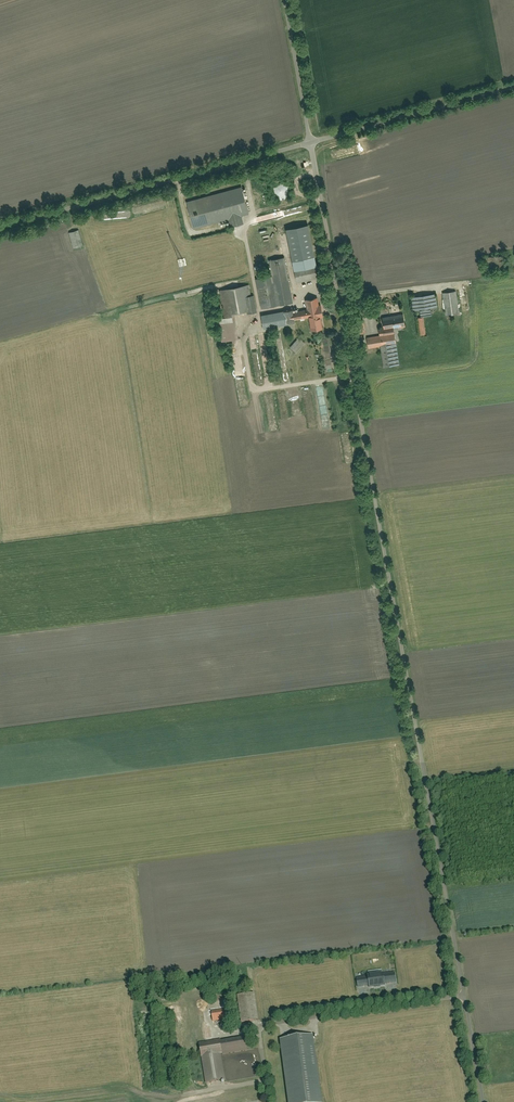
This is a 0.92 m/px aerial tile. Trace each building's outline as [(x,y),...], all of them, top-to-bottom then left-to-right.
[(271,190),(272,196),(275,199),(279,200),(284,200),(288,197),(291,192),(290,186),(287,183),(282,180),(277,181),(273,184),(271,190)] [(229,220),(231,226),(244,223),(243,217),(249,215),(242,187),(188,201),(195,229),(229,220)] [(78,230),(68,233),(72,248),(83,245),(78,230)] [(505,256),(489,258),(491,272),(507,269),(505,256)] [(269,260),(273,277),(255,280),(261,308),(292,302),(284,257),(269,260)] [(294,267),(297,282),(324,277),(322,262),(294,267)] [(219,290),(224,317),(257,311),(254,296),(251,296),(249,284),(219,290)] [(444,294),(446,315),(459,313),(456,292),(444,294)] [(420,309),(420,317),(433,316),(432,309),(437,309),(436,294),(412,295),(413,310),(420,309)] [(279,324),(279,328),(294,326),(293,320),(309,317),(311,330),(322,328),(320,316),(323,316),(322,307),(319,307),(317,297),(306,299),(308,309),(288,312),(287,310),(261,314),(263,327),(279,324)] [(382,317),(385,335),(394,334),(393,327),(405,326),(403,314),(382,317)] [(416,320),(420,349),(429,348),(426,318),(416,320)] [(220,325),(222,341),(237,339),(235,323),(220,325)] [(368,348),(380,346),(384,367),(399,365),(394,334),(385,335),(367,338),(368,348)] [(289,348),(294,353),(304,343),(298,338),(289,348)] [(395,981),(394,973),(383,974),(383,973),(367,975),(367,977),(357,978),(358,986),(368,984),(368,986),(386,984),(386,982),(395,981)] [(236,996),(240,1023),(258,1021),(254,993),(236,996)] [(186,1028),(188,1040),(208,1038),(203,997),(193,998),(196,1027),(186,1028)] [(211,1011),(212,1022),(232,1019),(231,1008),(211,1011)] [(201,1058),(205,1083),(225,1080),(221,1054),(247,1050),(245,1035),(196,1043),(198,1058),(201,1058)] [(280,1040),(290,1101),(323,1101),(313,1035),(280,1040)]
